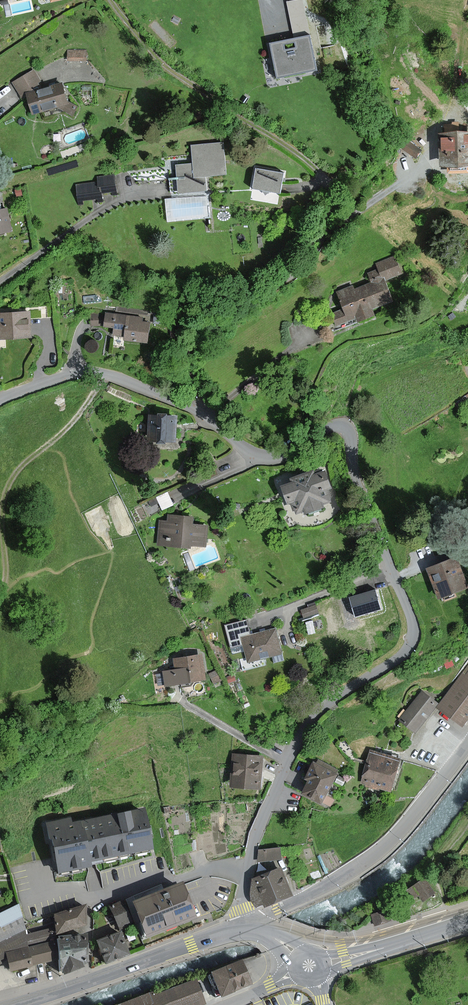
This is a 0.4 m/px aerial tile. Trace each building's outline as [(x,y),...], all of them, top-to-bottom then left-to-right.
[(306,38),(270,45),(275,74),(311,68),(309,58),(308,53),(306,38)] [(85,51),(67,50),(67,60),(85,61),(85,51)] [(31,73),(13,84),(20,97),(26,94),(32,113),(54,107),(73,119),(78,110),(65,102),(61,87),(37,91),(33,85),(37,80),(31,73)] [(441,135),(442,167),(449,166),(449,174),(467,173),(467,133),(441,135)] [(176,179),(169,180),(171,195),(208,191),(207,177),(228,175),(224,142),(190,146),(192,165),(175,166),(176,179)] [(283,173),(256,168),(252,189),(279,194),(283,173)] [(98,184),(76,187),(78,201),(100,199),(99,192),(113,191),(111,175),(97,176),(98,184)] [(0,211),(0,234),(9,232),(5,210),(0,211)] [(401,275),(395,257),(374,264),(377,272),(367,275),(370,283),(354,289),(353,286),(338,291),(342,302),(338,303),(340,310),(332,313),(337,326),(355,320),(356,322),(372,317),(370,309),(390,303),(383,281),(401,275)] [(0,314),(0,339),(32,337),(30,312),(0,314)] [(141,319),(105,314),(104,327),(114,329),(113,334),(124,335),(124,341),(146,344),(148,325),(140,324),(141,319)] [(176,417),(150,416),(149,441),(175,442),(176,417)] [(213,462),(201,467),(205,479),(218,474),(213,462)] [(293,482),(282,485),(289,503),(292,502),(294,510),(296,510),(297,514),(306,511),(306,514),(325,507),(324,505),(332,502),(330,497),(332,496),(330,489),(332,488),(326,470),(316,473),(314,470),(291,478),(293,482)] [(157,494),(161,507),(173,503),(168,490),(157,494)] [(190,518),(167,516),(167,523),(159,522),(157,545),(165,546),(170,546),(186,548),(187,544),(203,546),(206,527),(189,526),(190,518)] [(427,570),(439,599),(467,588),(455,559),(427,570)] [(374,590),(350,597),(355,616),(380,609),(374,590)] [(319,613),(316,605),(302,610),(304,617),(319,613)] [(225,626),(230,648),(243,645),(246,657),(240,659),(243,671),(266,665),(264,658),(272,656),(274,663),(283,661),(281,654),(275,629),(251,635),(247,620),(225,626)] [(174,673),(162,674),(163,686),(204,681),(201,657),(194,658),(190,658),(184,659),(179,660),(173,660),(174,673)] [(220,681),(216,672),(209,675),(213,684),(220,681)] [(462,726),(467,718),(467,672),(467,674),(464,672),(460,677),(449,692),(447,696),(440,705),(438,708),(462,726)] [(233,675),(226,678),(228,684),(235,681),(233,675)] [(400,720),(415,732),(437,704),(422,692),(400,720)] [(400,759),(372,751),(362,783),(390,791),(400,759)] [(233,772),(233,787),(261,788),(262,757),(234,756),(233,772)] [(319,805),(321,802),(323,796),(334,775),(311,764),(303,780),(306,781),(300,795),(319,805)] [(87,820),(95,861),(152,849),(144,811),(143,809),(87,820)] [(69,819),(47,824),(54,858),(57,873),(89,866),(88,862),(95,861),(87,820),(70,824),(69,819)] [(260,860),(279,858),(278,847),(259,849),(260,860)] [(252,879),(260,904),(291,894),(282,869),(252,879)] [(433,893),(423,879),(413,887),(423,901),(433,893)] [(139,924),(144,938),(195,919),(183,886),(181,882),(130,901),(137,919),(139,924)] [(416,896),(411,888),(400,895),(405,903),(416,896)] [(132,924),(122,901),(109,906),(119,929),(132,924)] [(31,947),(57,941),(56,937),(56,934),(55,928),(28,934),(23,920),(19,904),(0,913),(0,964),(0,963),(8,960),(7,952),(26,948),(28,947),(31,947)] [(85,905),(53,915),(55,928),(56,934),(85,925),(85,905)] [(389,909),(372,914),(376,925),(392,920),(389,909)] [(120,933),(97,941),(105,963),(128,954),(120,933)] [(56,937),(57,941),(59,959),(64,974),(83,967),(82,964),(86,963),(85,934),(56,937)] [(31,947),(35,965),(59,959),(57,941),(31,947)] [(11,970),(31,965),(28,947),(26,948),(7,952),(8,960),(11,970)] [(219,997),(250,984),(240,960),(210,973),(219,997)] [(155,994),(154,990),(113,1004),(199,1004),(204,1003),(194,979),(155,994)]
